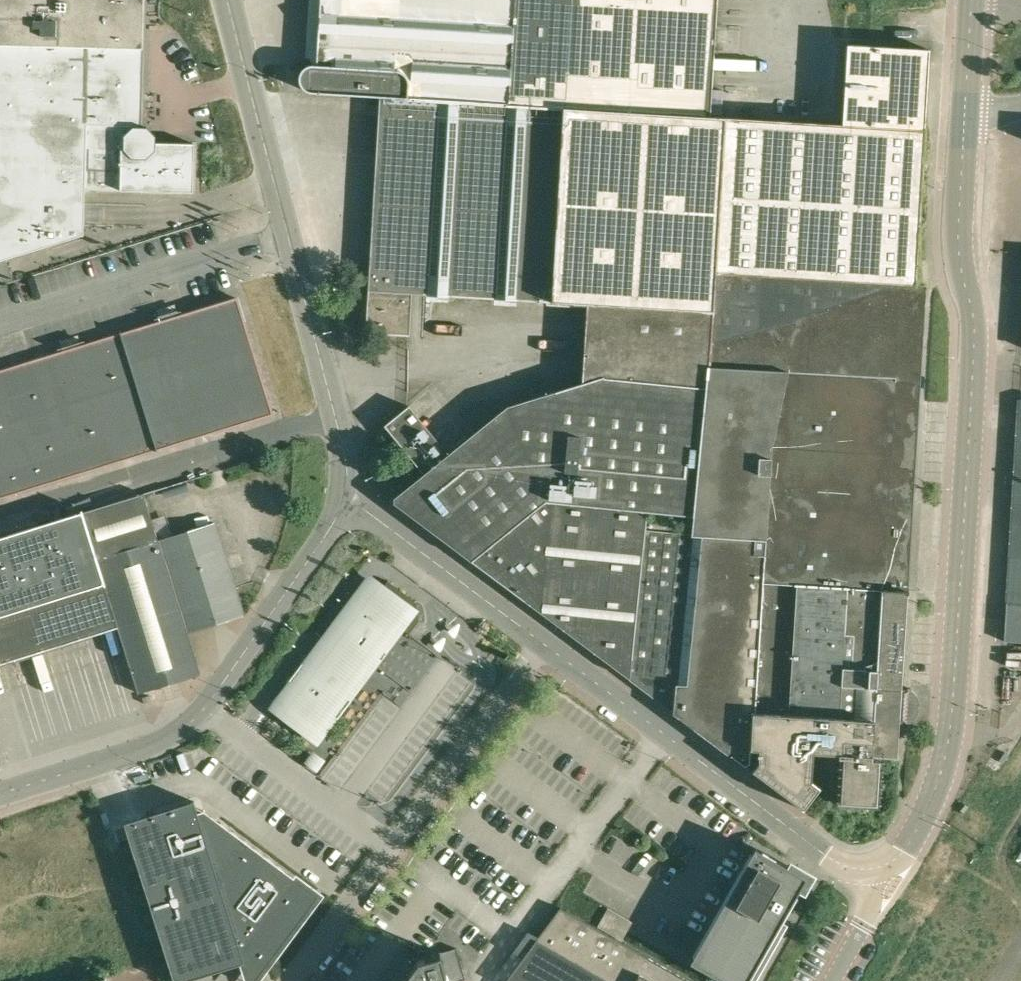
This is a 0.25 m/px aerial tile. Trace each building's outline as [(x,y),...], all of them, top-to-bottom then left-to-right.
[(143,46),(144,0),(0,0),(0,43),(143,46)] [(314,91),(391,96),(382,273),(369,272),(369,282),(369,287),(368,294),(366,333),(410,335),(412,292),(424,292),(607,303),(603,375),(506,405),(448,453),(408,405),(384,425),(424,473),(394,497),(802,805),(818,784),(810,779),(812,748),(840,750),(837,801),(881,804),(884,754),(898,754),(900,719),(911,719),(915,718),(917,717),(918,715),(920,713),(920,711),(921,696),(921,694),(920,693),(919,691),(918,689),(915,688),(913,687),(902,686),(926,284),(917,284),(926,129),(930,49),(848,44),(843,124),(710,116),(717,0),(322,0),(319,63),(316,63),(312,64),(308,65),(305,68),(302,72),(301,76),(302,80),(303,84),(306,88),(310,90),(314,91)] [(85,234),(86,188),(195,191),(196,142),(156,141),(157,135),(148,125),(141,125),(143,46),(0,43),(0,260),(85,234)] [(0,369),(0,495),(273,412),(238,296),(0,369)] [(1019,399),(1018,414),(1015,474),(1014,485),(1007,604),(1006,621),(1005,632),(1005,641),(1020,642),(1020,400),(1019,399)] [(201,672),(188,632),(245,614),(217,521),(159,539),(144,492),(82,509),(82,511),(0,537),(0,660),(1,663),(120,626),(140,691),(201,672)] [(309,666),(281,702),(319,730),(399,623),(405,628),(409,631),(419,618),(418,610),(417,604),(416,599),(388,578),(386,581),(383,585),(373,578),(365,589),(362,587),(354,598),(357,600),(337,627),(334,624),(305,663),(309,666)] [(175,980),(181,980),(241,962),(246,980),(259,980),(269,967),(324,894),(296,873),(294,876),(204,810),(197,812),(194,801),(125,822),(175,980)] [(693,960),(730,980),(749,980),(802,888),(783,877),(791,864),(758,845),(693,960)] [(563,906),(538,940),(509,980),(696,980),(631,944),(623,939),(599,926),(563,906)] [(609,909),(599,926),(623,939),(632,923),(609,909)] [(465,978),(456,948),(417,959),(420,968),(409,980),(456,980),(465,978)]
